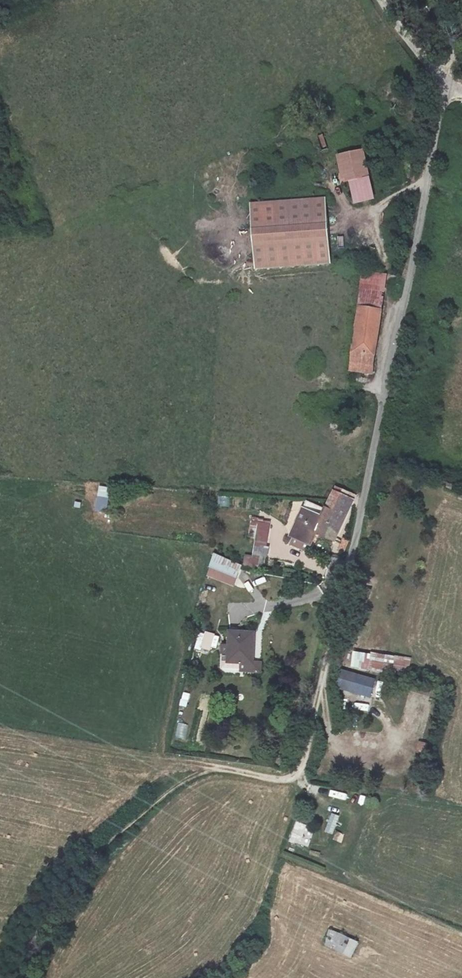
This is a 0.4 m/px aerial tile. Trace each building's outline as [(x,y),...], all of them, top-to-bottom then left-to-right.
[(371,172),(365,147),(339,153),(345,178),(371,172)] [(377,195),(372,175),(353,179),(358,199),(377,195)] [(328,196),(253,203),(258,266),(333,259),(328,196)] [(367,268),(362,304),(386,308),(391,272),(367,268)] [(362,304),(356,349),(376,352),(379,338),(382,338),(386,308),(362,304)] [(356,349),(354,359),(378,363),(380,352),(376,352),(356,349)] [(377,371),(378,363),(354,359),(353,367),(377,371)] [(338,485),(336,490),(356,496),(357,490),(338,485)] [(99,486),(95,511),(106,513),(110,488),(99,486)] [(328,507),(326,506),(321,523),(318,531),(338,538),(345,521),(356,496),(336,490),(328,507)] [(321,523),(326,506),(310,501),(295,537),(313,544),(318,531),(321,523)] [(258,521),(254,543),(268,545),(271,523),(258,521)] [(254,543),(252,555),(265,557),(269,557),(271,546),(268,545),(254,543)] [(263,568),(265,557),(252,555),(250,567),(263,568)] [(222,574),(237,582),(243,570),(218,557),(208,576),(218,580),(222,574)] [(233,588),(237,582),(222,574),(218,580),(233,588)] [(241,588),(250,584),(247,577),(238,581),(241,588)] [(241,665),(254,664),(253,632),(229,633),(230,658),(221,658),(221,671),(241,671),(241,665)] [(409,674),(411,658),(353,650),(350,666),(409,674)] [(370,699),(376,679),(341,670),(336,689),(370,699)] [(179,705),(187,707),(190,694),(183,692),(179,705)] [(175,737),(185,739),(188,724),(178,722),(175,737)] [(415,751),(425,753),(427,743),(418,741),(415,751)] [(330,790),(328,797),(345,801),(347,793),(330,790)] [(334,834),(338,814),(330,812),(326,832),(334,834)] [(291,842),(302,844),(306,823),(295,821),(291,842)] [(306,832),(301,845),(308,847),(313,834),(306,832)] [(329,834),(327,841),(342,844),(344,837),(329,834)] [(353,957),(359,941),(328,929),(322,946),(353,957)]
